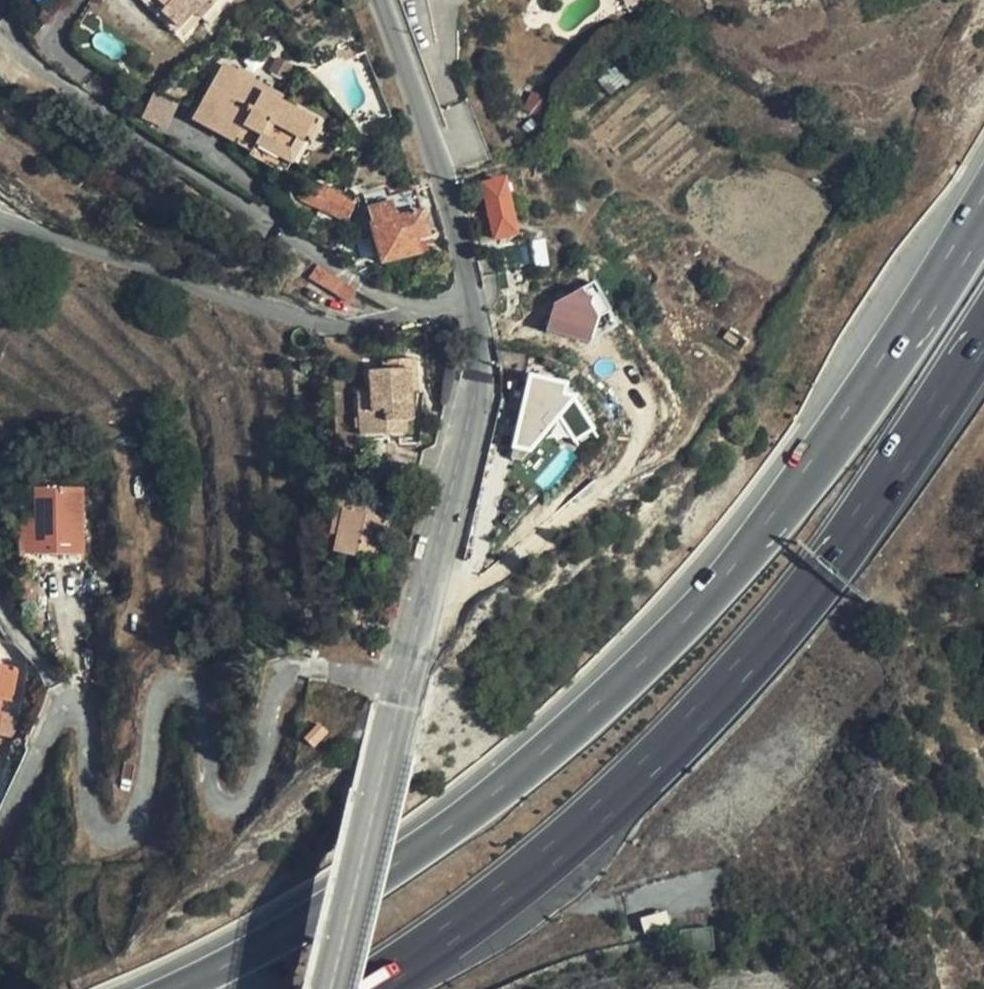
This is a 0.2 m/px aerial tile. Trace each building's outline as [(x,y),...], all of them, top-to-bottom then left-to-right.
[(150,0),(138,0),(186,40),(189,36),(168,18),(170,16),(150,0)] [(170,16),(168,18),(189,36),(203,20),(214,6),(220,11),(229,0),(150,0),(170,16)] [(624,3),(629,14),(642,7),(638,0),(632,0),(624,3)] [(209,25),(220,11),(214,6),(203,20),(209,25)] [(347,47),(334,53),(337,61),(351,56),(347,47)] [(299,60),(282,51),(272,67),(290,77),(299,60)] [(226,65),(203,105),(258,136),(255,143),(292,164),(314,123),(283,105),(286,99),(226,65)] [(192,99),(170,87),(153,118),(175,130),(192,99)] [(258,136),(203,105),(195,119),(250,151),(249,154),(285,175),(292,164),(255,143),(258,136)] [(508,178),(481,183),(492,234),(494,242),(521,235),(508,178)] [(318,180),(308,203),(349,220),(358,196),(318,180)] [(492,234),(481,183),(470,187),(480,236),(492,234)] [(429,237),(416,190),(391,197),(387,186),(363,193),(381,264),(429,252),(425,238),(429,237)] [(357,290),(317,265),(309,277),(350,305),(357,290)] [(562,289),(548,327),(585,340),(599,303),(562,289)] [(414,416),(414,387),(421,386),(420,353),(391,353),(391,361),(376,361),(375,382),(364,383),(364,427),(409,427),(410,416),(414,416)] [(33,477),(31,505),(29,543),(77,545),(80,479),(33,477)] [(388,531),(396,501),(374,495),(372,499),(339,492),(330,530),(335,531),(330,552),(375,563),(383,530),(388,531)] [(29,543),(31,505),(17,504),(16,541),(29,543)] [(0,653),(0,729),(18,658),(0,653)] [(297,749),(313,733),(305,724),(288,739),(297,749)]
